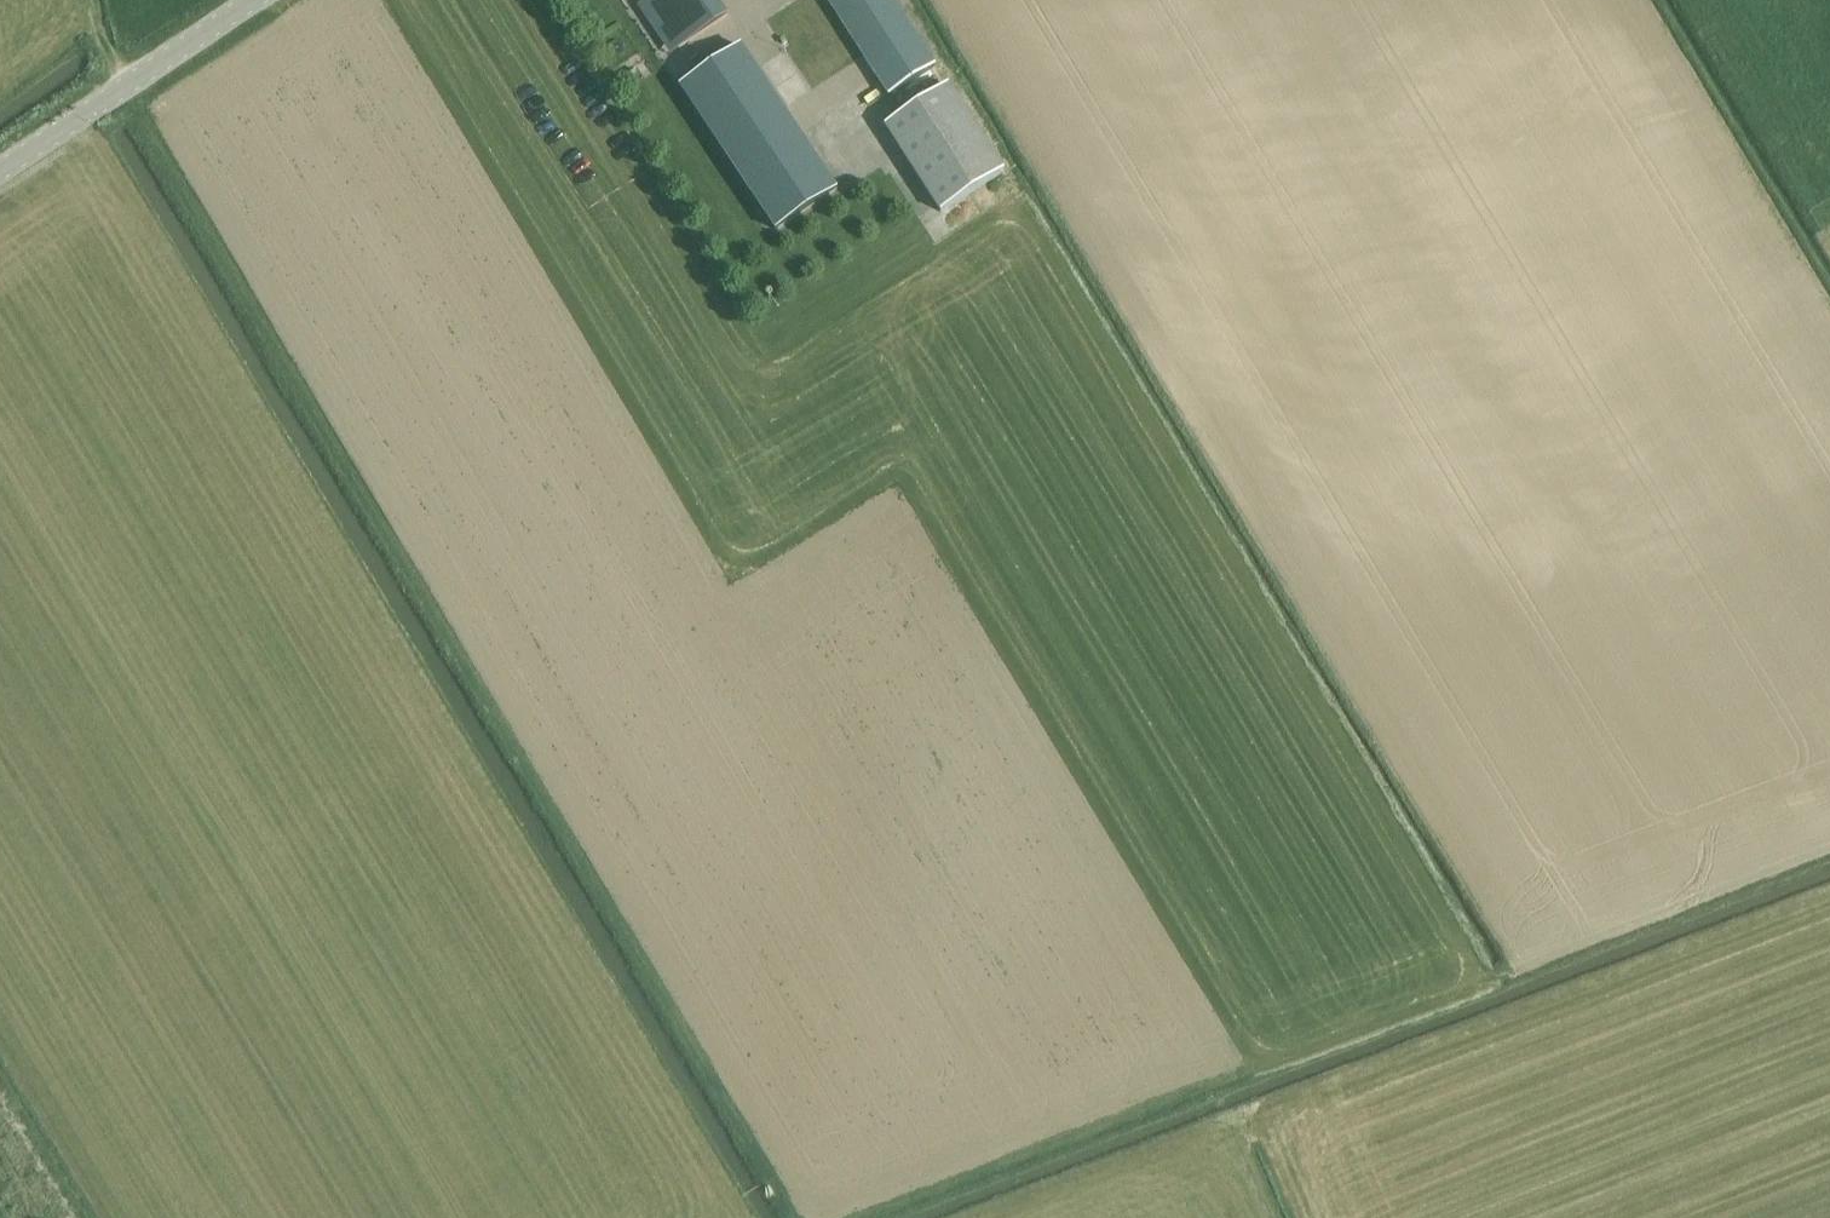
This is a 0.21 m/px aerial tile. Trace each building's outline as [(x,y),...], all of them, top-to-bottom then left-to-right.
[(635,10),(667,58),(728,18),(716,0),(650,0),(635,10)] [(829,18),(837,13),(889,95),(934,66),(892,0),(818,0),(829,18)] [(742,46),(680,87),(775,230),(837,189),(742,46)] [(948,85),(885,126),(941,212),(1003,171),(948,85)]
